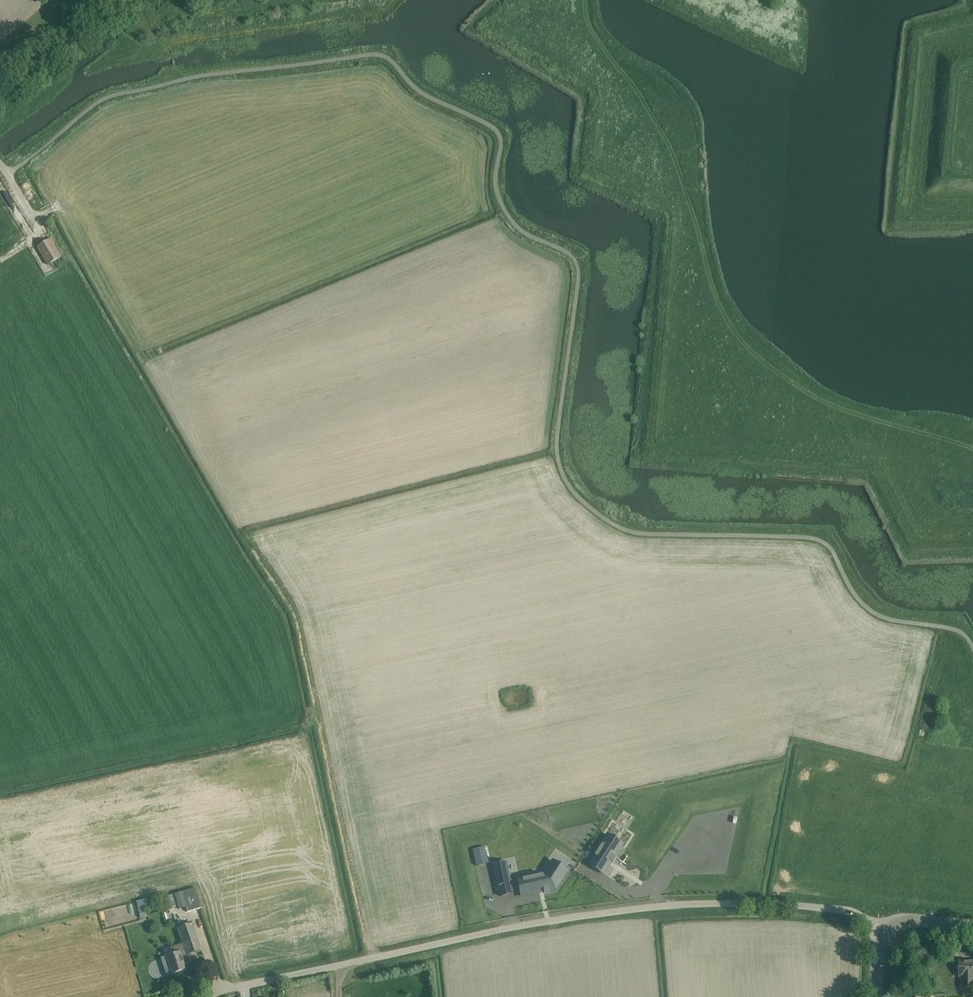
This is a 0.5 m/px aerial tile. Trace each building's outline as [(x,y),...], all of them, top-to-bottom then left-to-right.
[(60,257),(49,238),(36,246),(48,265),(60,257)] [(613,857),(621,844),(606,835),(587,864),(602,873),(608,864),(610,861),(612,862),(615,858),(613,857)] [(488,862),(485,846),(473,849),(476,865),(488,862)] [(555,891),(568,871),(551,859),(543,872),(516,877),(516,879),(509,881),(505,862),(492,865),(498,896),(511,893),(510,886),(517,885),(519,898),(555,891)] [(196,887),(182,891),(186,907),(188,912),(202,908),(198,893),(200,893),(199,887),(196,888),(196,887)] [(186,907),(182,891),(175,894),(179,909),(186,907)] [(181,957),(187,955),(202,950),(192,923),(178,928),(183,943),(170,948),(172,955),(167,957),(161,959),(166,975),(172,973),(173,974),(185,969),(181,957)] [(962,989),(972,989),(972,961),(959,961),(959,977),(962,977),(962,989)]
